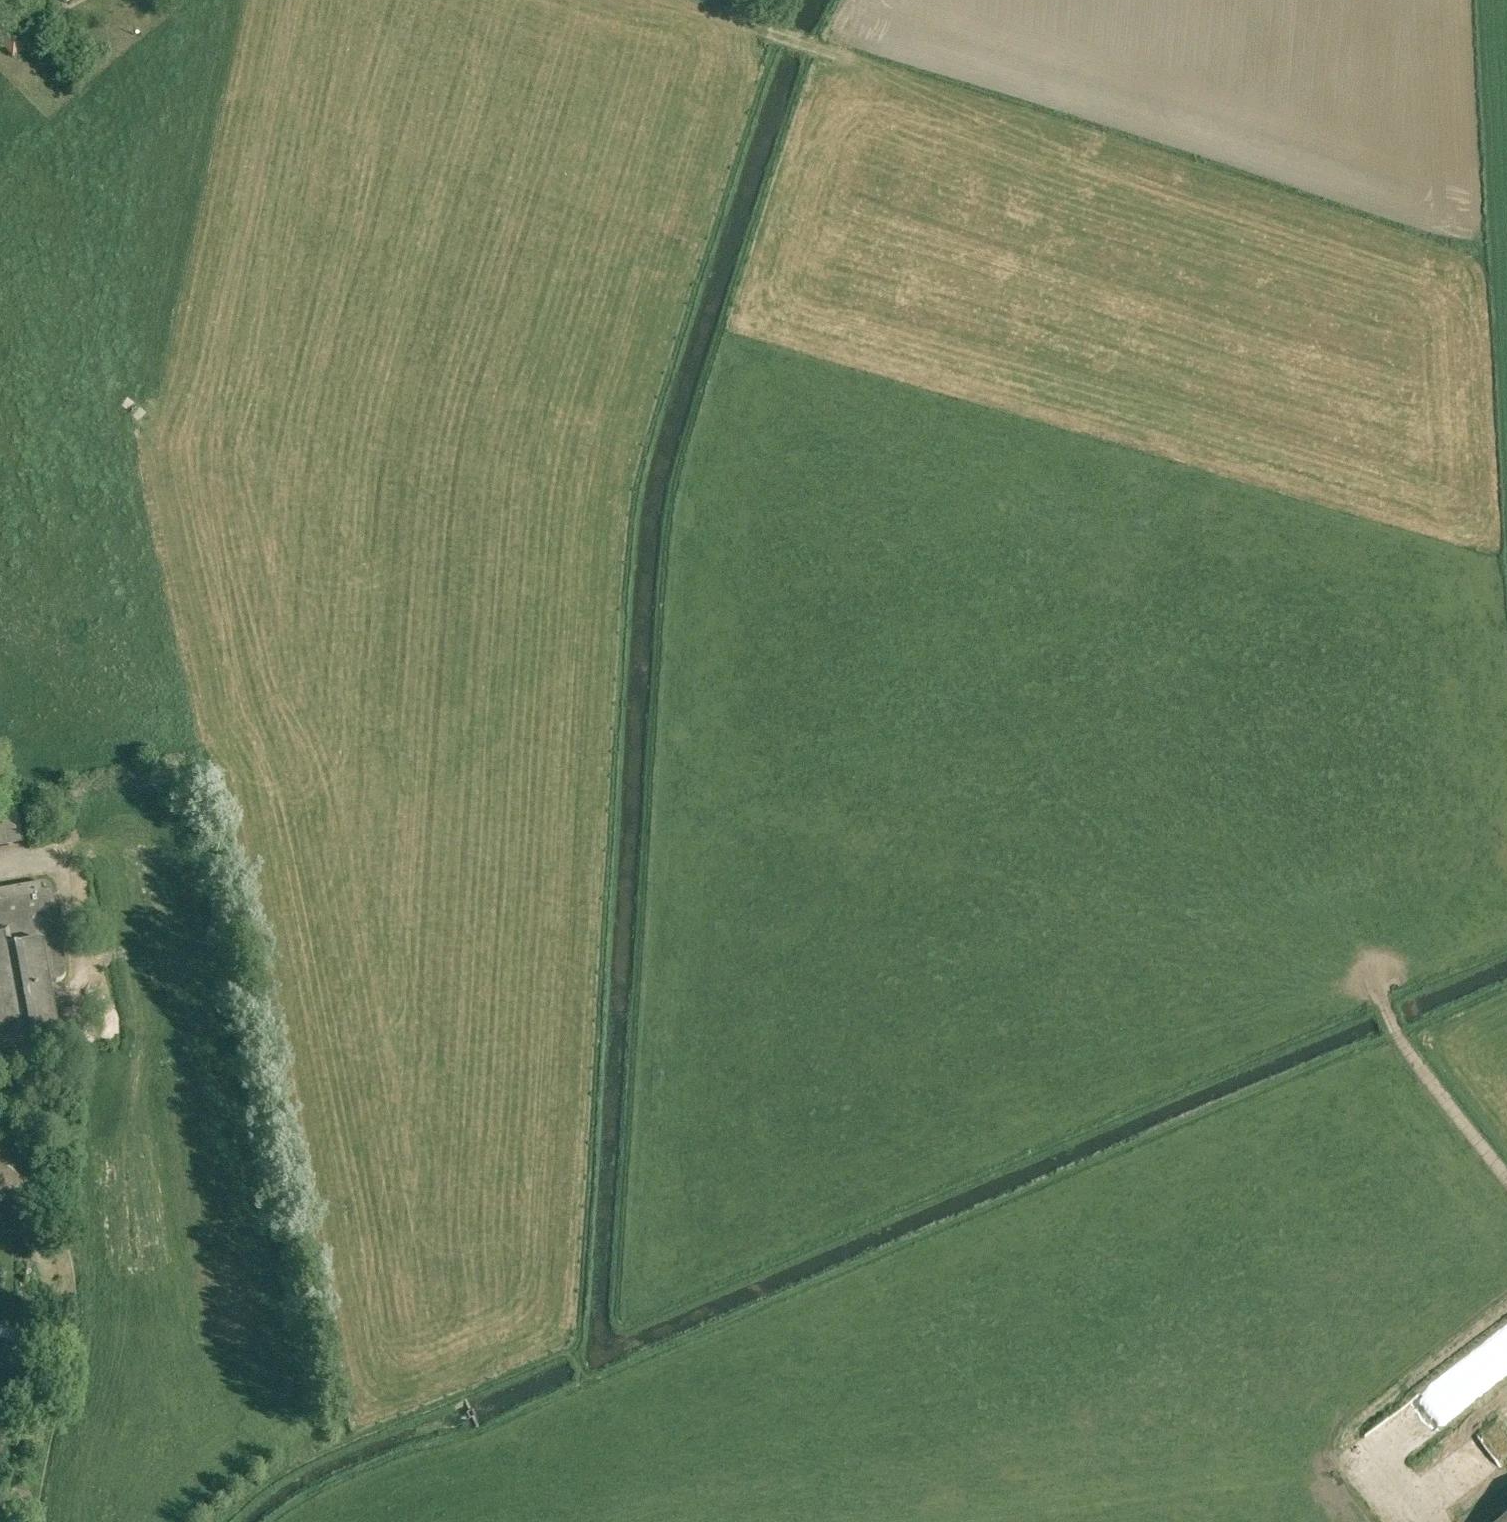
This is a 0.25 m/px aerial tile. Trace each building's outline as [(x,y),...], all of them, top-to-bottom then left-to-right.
[(13,57),(25,46),(4,21),(0,24),(0,42),(13,57)] [(31,852),(29,825),(0,828),(0,855),(31,852)] [(1,1045),(1,1046),(22,1043),(22,1042),(36,1039),(36,1040),(56,1036),(55,1035),(58,1034),(49,983),(58,981),(61,980),(62,980),(63,979),(64,978),(65,976),(65,975),(66,973),(66,972),(66,970),(52,891),(51,890),(51,888),(50,887),(49,886),(46,884),(43,883),(40,884),(0,891),(0,1045),(1,1045)] [(22,1368),(27,1354),(14,1349),(9,1363),(22,1368)]
